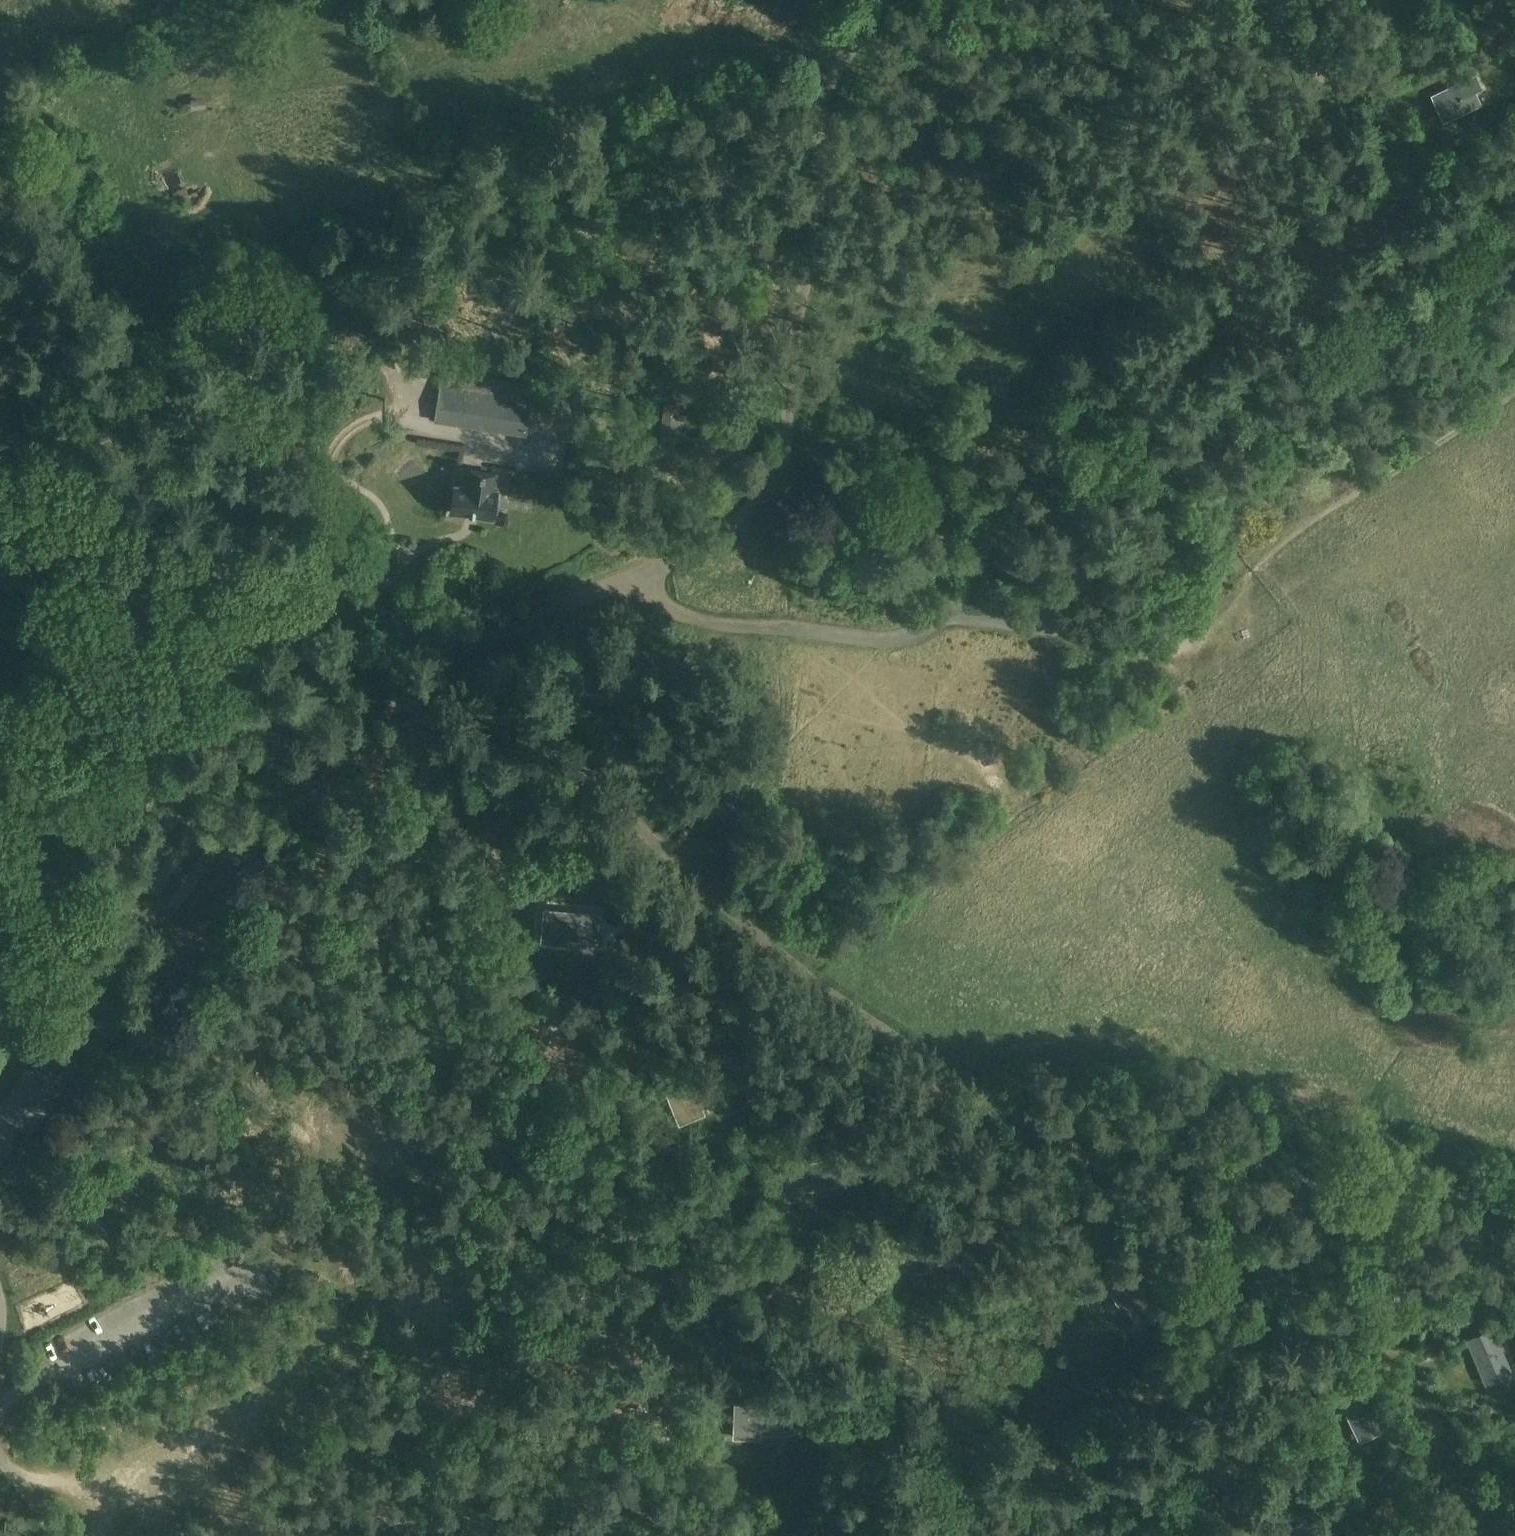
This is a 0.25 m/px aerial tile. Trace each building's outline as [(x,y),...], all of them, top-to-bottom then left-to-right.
[(1480,105),(1475,91),(1481,88),(1474,75),(1430,95),(1442,123),(1480,105)] [(189,142),(191,153),(206,150),(204,139),(189,142)] [(440,381),(434,421),(525,435),(531,395),(440,381)] [(665,448),(673,447),(677,420),(683,420),(684,414),(678,413),(678,402),(663,401),(658,446),(665,448)] [(399,477),(415,464),(401,446),(385,460),(399,477)] [(494,510),(497,511),(499,495),(496,495),(497,488),(494,487),(496,472),(471,469),(469,483),(455,481),(451,510),(493,516),(494,510)] [(598,913),(544,908),(540,941),(567,944),(568,939),(597,941),(598,913)] [(25,1068),(0,1104),(0,1112),(30,1134),(58,1092),(25,1068)] [(718,1071),(665,1092),(679,1124),(704,1114),(702,1109),(728,1097),(718,1071)] [(1163,1310),(1131,1264),(1104,1284),(1118,1307),(1123,1304),(1139,1326),(1163,1310)] [(1511,1374),(1492,1328),(1465,1340),(1481,1377),(1495,1373),(1498,1379),(1511,1374)] [(1384,1429),(1362,1385),(1337,1396),(1355,1434),(1368,1428),(1371,1435),(1384,1429)] [(790,1405),(733,1404),(733,1438),(760,1438),(760,1433),(788,1434),(790,1405)]
